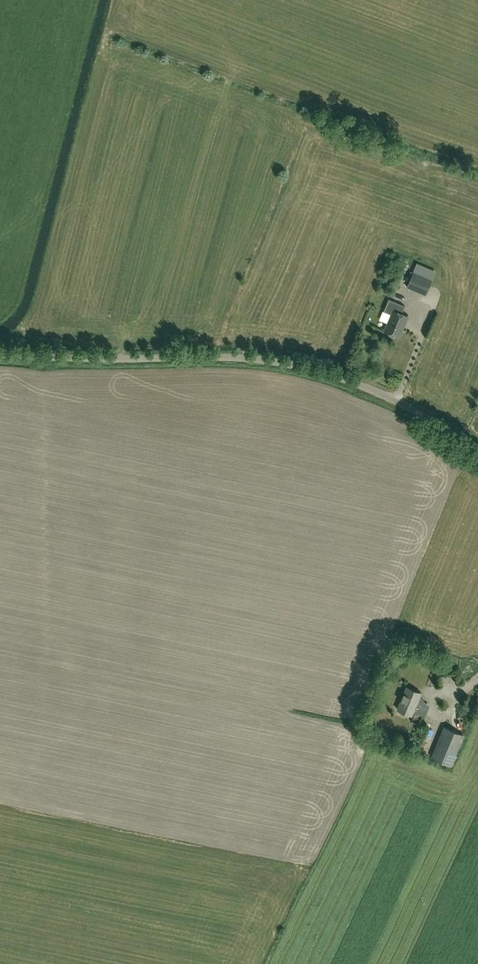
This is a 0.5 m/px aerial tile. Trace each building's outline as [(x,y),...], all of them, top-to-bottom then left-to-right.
[(458,296),(456,300),(467,305),(469,301),(458,296)] [(389,299),(384,311),(391,314),(384,330),(392,333),(391,335),(398,339),(399,337),(400,337),(408,316),(402,313),(405,305),(389,299)] [(417,702),(421,693),(407,687),(398,709),(412,715),(413,712),(414,712),(422,716),(426,706),(417,702)] [(477,704),(470,701),(466,711),(473,713),(477,704)] [(464,736),(444,727),(431,757),(451,766),(464,736)]
